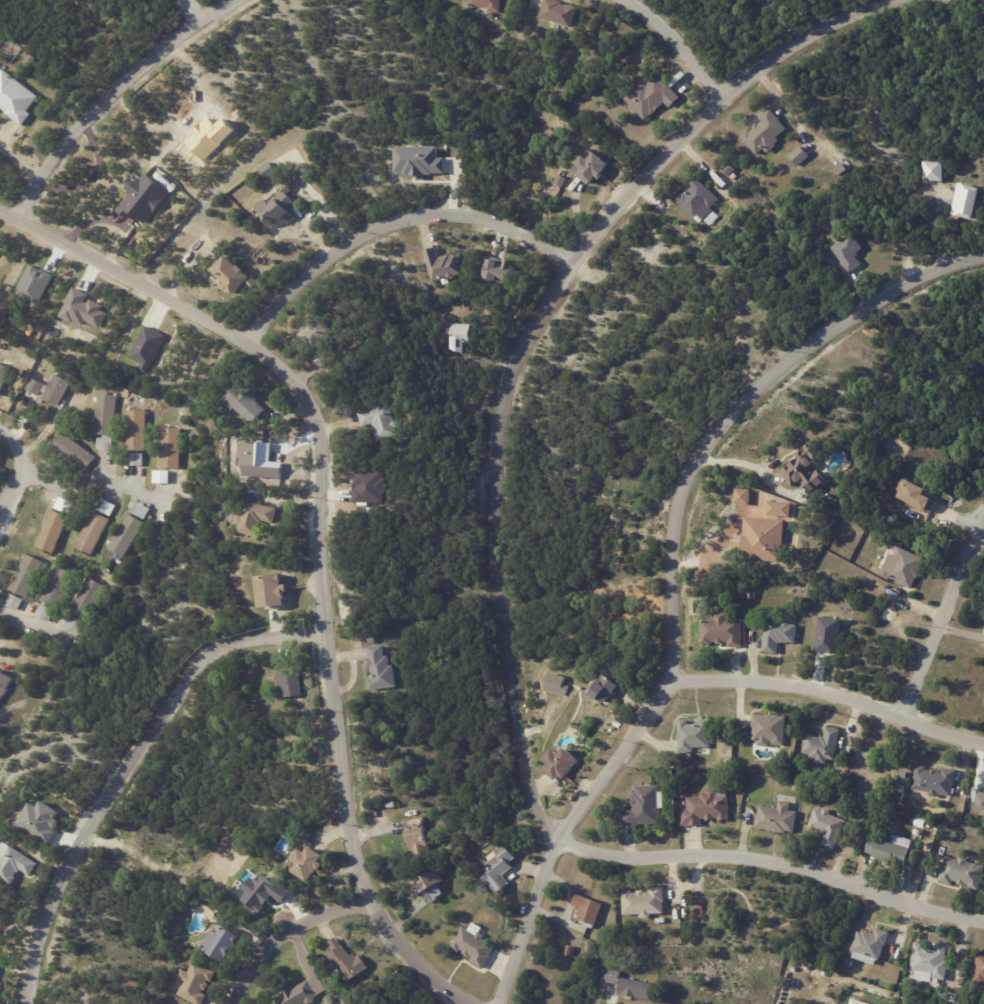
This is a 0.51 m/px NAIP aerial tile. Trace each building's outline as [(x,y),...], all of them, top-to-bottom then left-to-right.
[(470,8),(471,0),(502,0),(501,14),(490,13),(490,10),(470,8)] [(541,8),(544,0),(557,0),(560,1),(562,2),(562,4),(566,5),(566,4),(569,5),(570,4),(578,8),(570,28),(540,16),(543,9),(541,8)] [(29,52),(38,59),(34,64),(25,57),(29,52)] [(7,114),(0,108),(0,77),(5,71),(39,98),(28,113),(32,116),(23,128),(7,115),(7,114)] [(666,84),(680,97),(669,108),(664,103),(662,104),(651,115),(650,114),(644,120),(623,98),(642,79),(646,84),(656,74),(664,83),(664,82),(666,84)] [(772,110),(780,120),(779,120),(787,129),(777,138),(778,139),(778,142),(775,145),(776,146),(767,153),(763,149),(757,155),(741,137),(748,130),(750,132),(754,129),(752,127),(757,123),(758,125),(762,121),(759,118),(770,108),(772,110)] [(801,148),(808,156),(797,166),(788,156),(799,145),(801,148)] [(444,173),(444,158),(437,157),(438,148),(394,146),(393,175),(424,176),(424,173),(444,173)] [(604,161),(608,165),(601,173),(603,176),(600,180),(595,177),(588,185),(576,175),(581,170),(575,165),(583,156),(588,160),(595,153),(604,161)] [(277,172),(270,161),(259,168),(266,179),(277,172)] [(941,181),(924,181),(924,162),(944,162),(943,181),(941,181)] [(735,170),(728,177),(723,171),(730,164),(735,170)] [(168,189),(142,173),(118,212),(129,219),(132,215),(147,224),(168,189)] [(568,179),(564,188),(557,184),(562,176),(568,179)] [(695,177),(697,177),(718,200),(710,208),(712,210),(698,224),(673,198),(680,191),(682,193),(685,190),(686,192),(692,186),(690,184),(690,182),(694,177),(695,177)] [(296,202),(288,210),(296,218),(288,225),(286,223),(283,225),(282,223),(276,228),(262,207),(272,198),(276,202),(282,197),(280,194),(285,189),(282,187),(288,182),(295,189),(290,193),(298,202),(296,202)] [(972,220),(954,215),(962,184),(980,188),(972,220)] [(858,255),(856,257),(862,265),(851,274),(832,248),(851,234),(863,249),(857,253),(859,255),(858,255)] [(436,249),(439,257),(450,254),(451,257),(457,255),(462,273),(456,275),(455,277),(450,279),(447,278),(431,282),(424,252),(436,249)] [(230,289),(227,285),(230,282),(218,269),(233,255),(242,265),(244,264),(249,269),(247,271),(253,277),(236,293),(232,289),(231,290),(230,289)] [(512,261),(487,256),(483,278),(508,283),(512,261)] [(60,316),(82,326),(84,322),(99,328),(107,309),(87,300),(89,294),(73,287),(60,316)] [(318,366),(310,357),(314,354),(297,335),(302,330),(300,328),(309,321),(310,323),(316,318),(328,331),(325,333),(327,335),(320,342),(333,357),(320,368),(318,366)] [(462,353),(462,357),(449,357),(450,324),(470,324),(469,346),(463,346),(462,353)] [(138,370),(148,373),(163,334),(143,326),(131,358),(141,362),(138,370)] [(11,367),(0,363),(0,395),(11,367)] [(58,406),(70,381),(54,374),(43,398),(58,406)] [(267,406),(271,410),(256,425),(240,409),(238,411),(229,403),(231,401),(229,399),(240,388),(243,391),(247,386),(267,406)] [(119,397),(116,436),(99,434),(102,395),(119,397)] [(359,427),(355,413),(385,405),(389,420),(392,420),(394,427),(392,428),(394,436),(374,442),(372,433),(374,433),(372,427),(371,428),(370,424),(359,427)] [(129,450),(131,411),(147,412),(145,452),(129,451),(129,450)] [(176,469),(164,468),(165,429),(182,429),(181,469),(176,469)] [(99,460),(89,473),(58,448),(69,434),(100,459),(99,460)] [(116,439),(115,451),(101,449),(102,437),(116,439)] [(823,456),(823,457),(814,464),(817,467),(811,471),(813,474),(818,471),(826,481),(809,494),(802,484),(804,482),(803,480),(793,488),(780,471),(799,457),(797,454),(812,442),(823,456)] [(145,466),(131,465),(131,453),(145,454),(145,466)] [(173,472),(172,484),(159,484),(159,471),(173,472)] [(922,489),(924,490),(924,489),(929,492),(926,497),(937,502),(931,514),(925,511),(924,511),(897,497),(901,489),(902,489),(906,481),(922,489)] [(750,505),(736,505),(737,490),(751,490),(751,505),(750,505)] [(70,501),(76,503),(71,514),(59,509),(64,498),(70,501)] [(119,506),(113,517),(101,511),(107,499),(119,506)] [(253,502),(280,509),(276,523),(266,520),(265,524),(263,524),(262,529),(263,529),(261,537),(241,532),(244,524),(235,522),(234,519),(235,515),(237,514),(238,514),(239,510),(247,512),(250,501),(253,502)] [(145,519),(134,512),(140,502),(151,510),(145,519)] [(791,504),(790,518),(766,516),(767,502),(791,504)] [(71,517),(56,554),(40,547),(51,520),(48,518),(51,511),(54,513),(55,510),(71,517)] [(113,520),(95,555),(80,547),(98,513),(113,520)] [(144,521),(148,523),(128,558),(113,549),(132,514),(144,521)] [(766,519),(784,521),(781,552),(785,553),(785,564),(741,560),(744,518),(766,519)] [(919,574),(917,578),(911,589),(900,584),(900,583),(888,577),(897,559),(894,558),(899,547),(925,559),(919,573),(920,574),(919,574)] [(28,556),(44,564),(26,599),(11,591),(28,556)] [(67,570),(75,574),(57,609),(42,601),(60,566),(67,570)] [(294,586),(294,589),(291,590),(291,595),(290,595),(290,604),(267,605),(264,574),(288,572),(289,584),(294,583),(294,586)] [(97,582),(105,587),(85,621),(69,611),(89,577),(97,582)] [(17,611),(5,605),(11,593),(23,599),(17,611)] [(47,620),(35,614),(42,603),(54,609),(48,621),(47,620)] [(742,648),(730,648),(730,642),(724,642),(724,644),(718,644),(718,641),(711,642),(711,644),(703,644),(702,621),(716,620),(716,613),(729,613),(729,621),(742,620),(743,648),(742,648)] [(75,632),(74,634),(59,626),(61,623),(63,624),(68,615),(80,623),(75,632)] [(836,654),(841,620),(819,616),(814,651),(836,654)] [(791,625),(797,625),(795,644),(788,643),(788,644),(781,643),(781,644),(778,643),(777,654),(763,652),(765,623),(782,624),(784,623),(788,623),(791,625)] [(382,647),(383,657),(387,657),(388,667),(391,667),(395,688),(369,691),(367,681),(369,681),(369,676),(370,676),(370,669),(368,669),(365,667),(365,662),(366,659),(369,659),(367,648),(382,646),(382,647)] [(303,669),(305,695),(285,696),(283,672),(281,672),(280,658),(295,657),(296,669),(298,669),(298,665),(302,665),(302,669),(303,669)] [(6,697),(0,706),(0,670),(16,681),(11,690),(11,691),(7,697),(6,697)] [(545,692),(565,695),(567,685),(563,684),(564,676),(548,673),(545,692)] [(619,686),(615,691),(616,692),(610,699),(609,698),(605,704),(598,699),(596,701),(588,695),(594,686),(603,673),(620,685),(619,686)] [(770,715),(772,715),(772,716),(780,716),(780,717),(787,718),(785,747),(773,746),(773,742),(770,742),(770,748),(759,747),(759,741),(753,740),(754,728),(753,728),(754,715),(767,716),(767,715),(770,715)] [(711,748),(694,748),(694,752),(679,752),(679,722),(681,721),(686,720),(688,722),(688,725),(697,725),(697,723),(700,723),(700,720),(710,720),(711,748)] [(841,731),(834,761),(827,759),(826,765),(816,763),(816,761),(812,760),(810,757),(810,756),(803,754),(808,733),(816,735),(816,737),(821,738),(822,737),(825,738),(827,728),(841,731)] [(567,749),(579,761),(571,769),(572,769),(568,773),(569,775),(565,779),(561,775),(555,781),(544,769),(548,765),(542,760),(553,750),(558,755),(566,748),(567,749)] [(927,768),(927,771),(932,772),(932,770),(938,771),(937,773),(943,774),(944,769),(958,772),(955,786),(954,786),(952,797),(939,795),(938,797),(937,798),(932,798),(930,796),(930,793),(913,790),(917,766),(927,768)] [(659,791),(659,808),(662,809),(662,813),(660,815),(660,824),(639,824),(639,826),(623,826),(623,812),(634,811),(634,806),(632,806),(632,800),(635,800),(635,798),(631,799),(631,795),(633,795),(633,793),(636,793),(636,787),(659,786),(659,791)] [(728,797),(730,821),(720,821),(720,819),(715,819),(715,821),(708,822),(708,820),(703,820),(703,826),(691,827),(690,826),(684,826),(683,810),(690,809),(690,798),(702,798),(702,796),(704,794),(708,793),(708,791),(719,791),(719,797),(728,797)] [(973,809),(983,812),(983,793),(977,791),(973,809)] [(50,828),(60,812),(42,801),(38,807),(30,802),(17,824),(48,843),(55,831),(50,828)] [(793,812),(798,813),(795,833),(787,832),(786,835),(780,834),(774,834),(774,833),(767,832),(768,831),(756,829),(757,816),(758,816),(760,807),(778,810),(779,803),(791,804),(790,812),(793,812)] [(836,817),(845,821),(834,850),(821,845),(825,835),(821,834),(822,832),(809,827),(815,810),(823,813),(823,811),(826,810),(830,811),(831,814),(831,816),(836,817)] [(930,830),(933,821),(939,823),(936,832),(930,830)] [(429,853),(429,854),(411,858),(409,849),(406,850),(403,834),(424,829),(429,853)] [(912,842),(905,866),(892,861),(891,864),(872,858),(873,855),(866,853),(871,836),(892,843),(894,836),(912,842)] [(12,885),(0,877),(0,859),(2,859),(0,858),(0,853),(8,842),(28,856),(39,863),(31,875),(22,869),(12,885)] [(513,867),(504,875),(511,883),(498,894),(479,872),(499,855),(495,851),(504,844),(516,858),(509,863),(513,867)] [(315,848),(326,856),(322,862),(326,865),(322,870),(321,869),(318,873),(317,873),(311,882),(297,872),(303,864),(297,860),(305,849),(310,853),(314,847),(315,848)] [(968,862),(983,866),(983,871),(980,891),(968,889),(969,885),(965,885),(964,887),(957,885),(958,883),(953,882),(952,886),(939,883),(942,868),(944,868),(946,857),(959,860),(959,859),(962,857),(967,858),(968,860),(969,861),(968,862)] [(419,895),(417,896),(411,884),(439,868),(445,880),(419,895)] [(241,897),(260,912),(273,896),(281,902),(290,891),(279,883),(276,886),(260,873),(241,897)] [(664,889),(665,903),(664,903),(664,907),(665,907),(665,912),(664,912),(664,914),(651,915),(651,917),(650,919),(644,919),(642,918),(642,915),(624,916),(623,892),(634,892),(634,894),(638,894),(638,892),(645,892),(645,894),(650,893),(650,888),(664,888),(664,889)] [(594,928),(586,925),(587,922),(578,919),(585,898),(603,904),(594,928)] [(240,934),(243,936),(232,952),(233,952),(230,957),(229,956),(224,962),(210,951),(213,947),(209,944),(219,930),(223,933),(229,926),(240,934)] [(468,930),(468,931),(477,936),(479,933),(485,937),(484,940),(495,947),(490,956),(491,957),(483,970),(471,962),(473,958),(470,956),(469,958),(463,954),(464,952),(461,950),(459,953),(451,948),(463,927),(468,930)] [(880,930),(891,933),(887,946),(886,946),(881,962),(878,961),(876,967),(854,959),(855,953),(853,952),(859,932),(863,934),(864,931),(876,935),(878,930),(880,930)] [(360,954),(362,957),(364,955),(373,968),(365,973),(365,975),(350,984),(332,956),(340,950),(334,941),(341,937),(347,946),(348,945),(355,956),(359,953),(360,954)] [(927,949),(930,950),(929,951),(937,952),(938,949),(940,948),(945,948),(947,950),(946,962),(949,962),(946,981),(932,979),(933,975),(911,972),(915,943),(926,945),(925,949),(927,949)] [(569,946),(576,947),(574,957),(568,955),(569,946)] [(979,954),(983,955),(983,984),(975,982),(979,954)] [(208,997),(204,1003),(194,1003),(179,996),(182,991),(175,987),(184,970),(191,974),(197,962),(218,974),(213,983),(210,982),(208,984),(210,985),(208,988),(206,992),(205,991),(203,994),(208,997)] [(618,994),(620,984),(606,982),(609,968),(622,970),(620,978),(656,984),(653,1001),(618,994)] [(320,1001),(315,1003),(278,1003),(283,1001),(281,997),(313,980),(313,981),(323,976),(324,978),(331,990),(323,994),(325,996),(319,999),(320,1001)]
